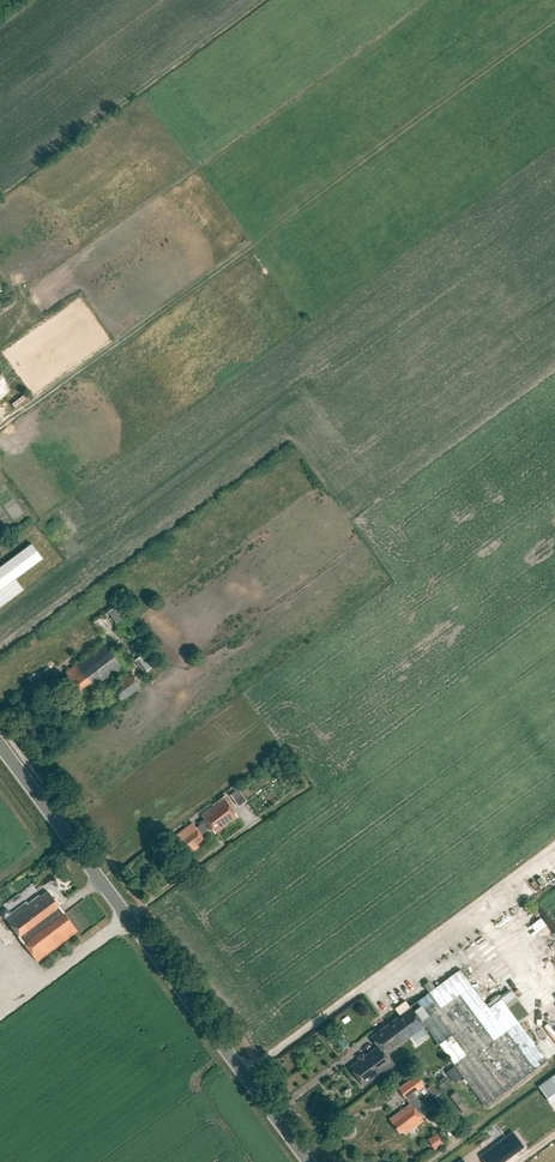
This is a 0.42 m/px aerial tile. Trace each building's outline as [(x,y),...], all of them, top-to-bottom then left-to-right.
[(42,558),(32,544),(0,568),(0,590),(42,558)] [(132,614),(124,602),(120,606),(128,617),(132,614)] [(113,608),(108,611),(116,622),(121,618),(113,608)] [(127,669),(107,642),(66,672),(83,695),(95,687),(97,690),(106,683),(108,684),(127,669)] [(154,666),(145,653),(138,659),(148,671),(154,666)] [(143,688),(131,673),(113,687),(124,702),(143,688)] [(239,789),(231,794),(239,807),(247,801),(239,789)] [(193,823),(173,837),(183,854),(186,852),(189,855),(206,842),(201,835),(211,827),(216,834),(238,817),(225,800),(203,816),(206,820),(196,827),(193,823)] [(38,962),(78,931),(48,891),(40,897),(39,895),(28,904),(26,902),(5,918),(38,962)] [(535,939),(547,933),(538,913),(526,919),(535,939)] [(546,951),(549,956),(554,951),(554,944),(546,951)] [(411,1006),(412,1008),(425,1026),(485,1107),(554,1055),(554,958),(489,1008),(460,969),(411,1006)] [(350,1067),(364,1086),(393,1064),(386,1055),(425,1026),(412,1008),(372,1037),(379,1046),(350,1067)] [(338,1031),(333,1035),(338,1043),(344,1039),(338,1031)] [(449,1077),(457,1071),(449,1062),(441,1068),(449,1077)] [(540,1086),(553,1103),(554,1101),(554,1074),(540,1086)] [(424,1085),(416,1075),(399,1088),(411,1104),(390,1119),(400,1133),(403,1131),(406,1135),(424,1121),(418,1113),(424,1108),(413,1093),(424,1085)] [(435,1098),(441,1107),(446,1103),(439,1094),(435,1098)] [(435,1150),(445,1144),(437,1133),(428,1140),(435,1150)] [(492,1147),(481,1133),(480,1134),(470,1141),(481,1155),(490,1148),(491,1148),(492,1147)]
